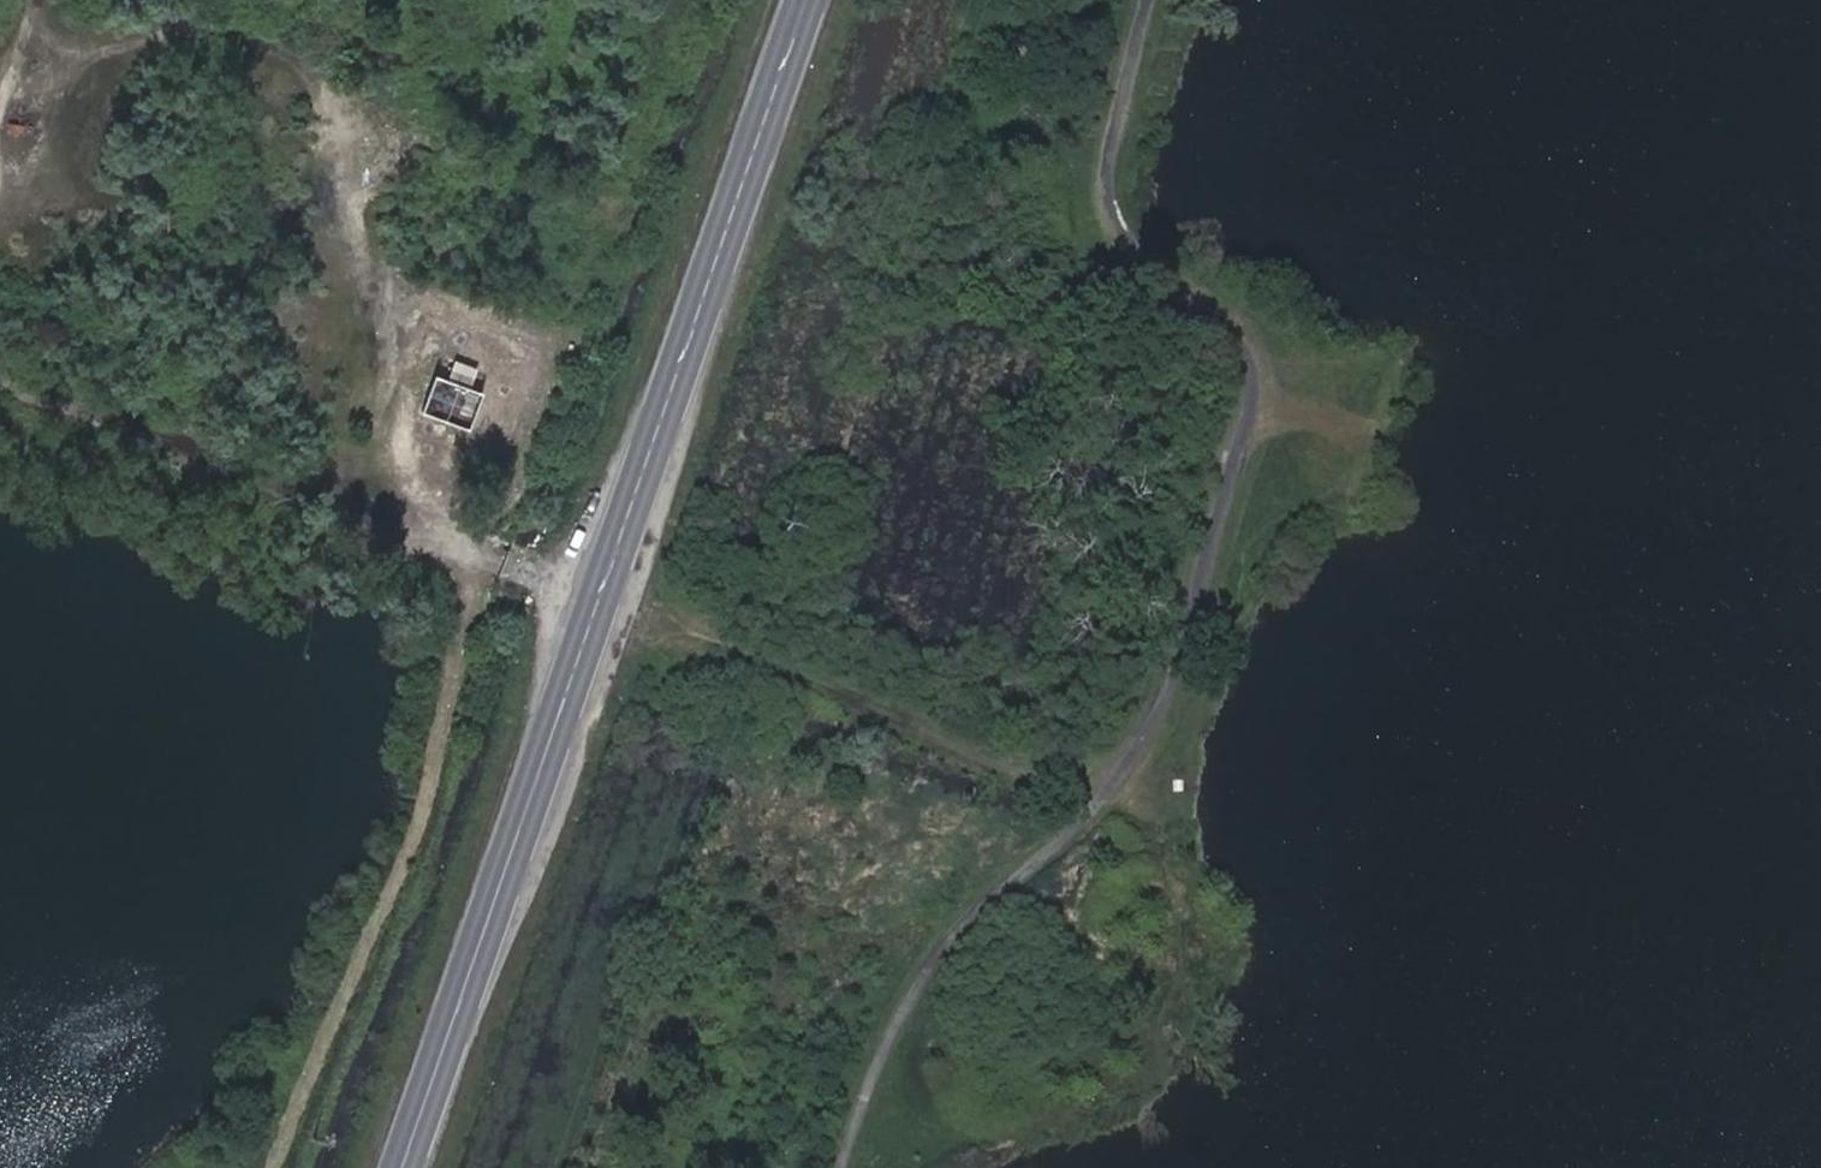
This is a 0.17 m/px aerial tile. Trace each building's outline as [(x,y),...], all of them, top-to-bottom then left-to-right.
[(440,375),(433,414),(483,423),(490,385),(440,375)]
